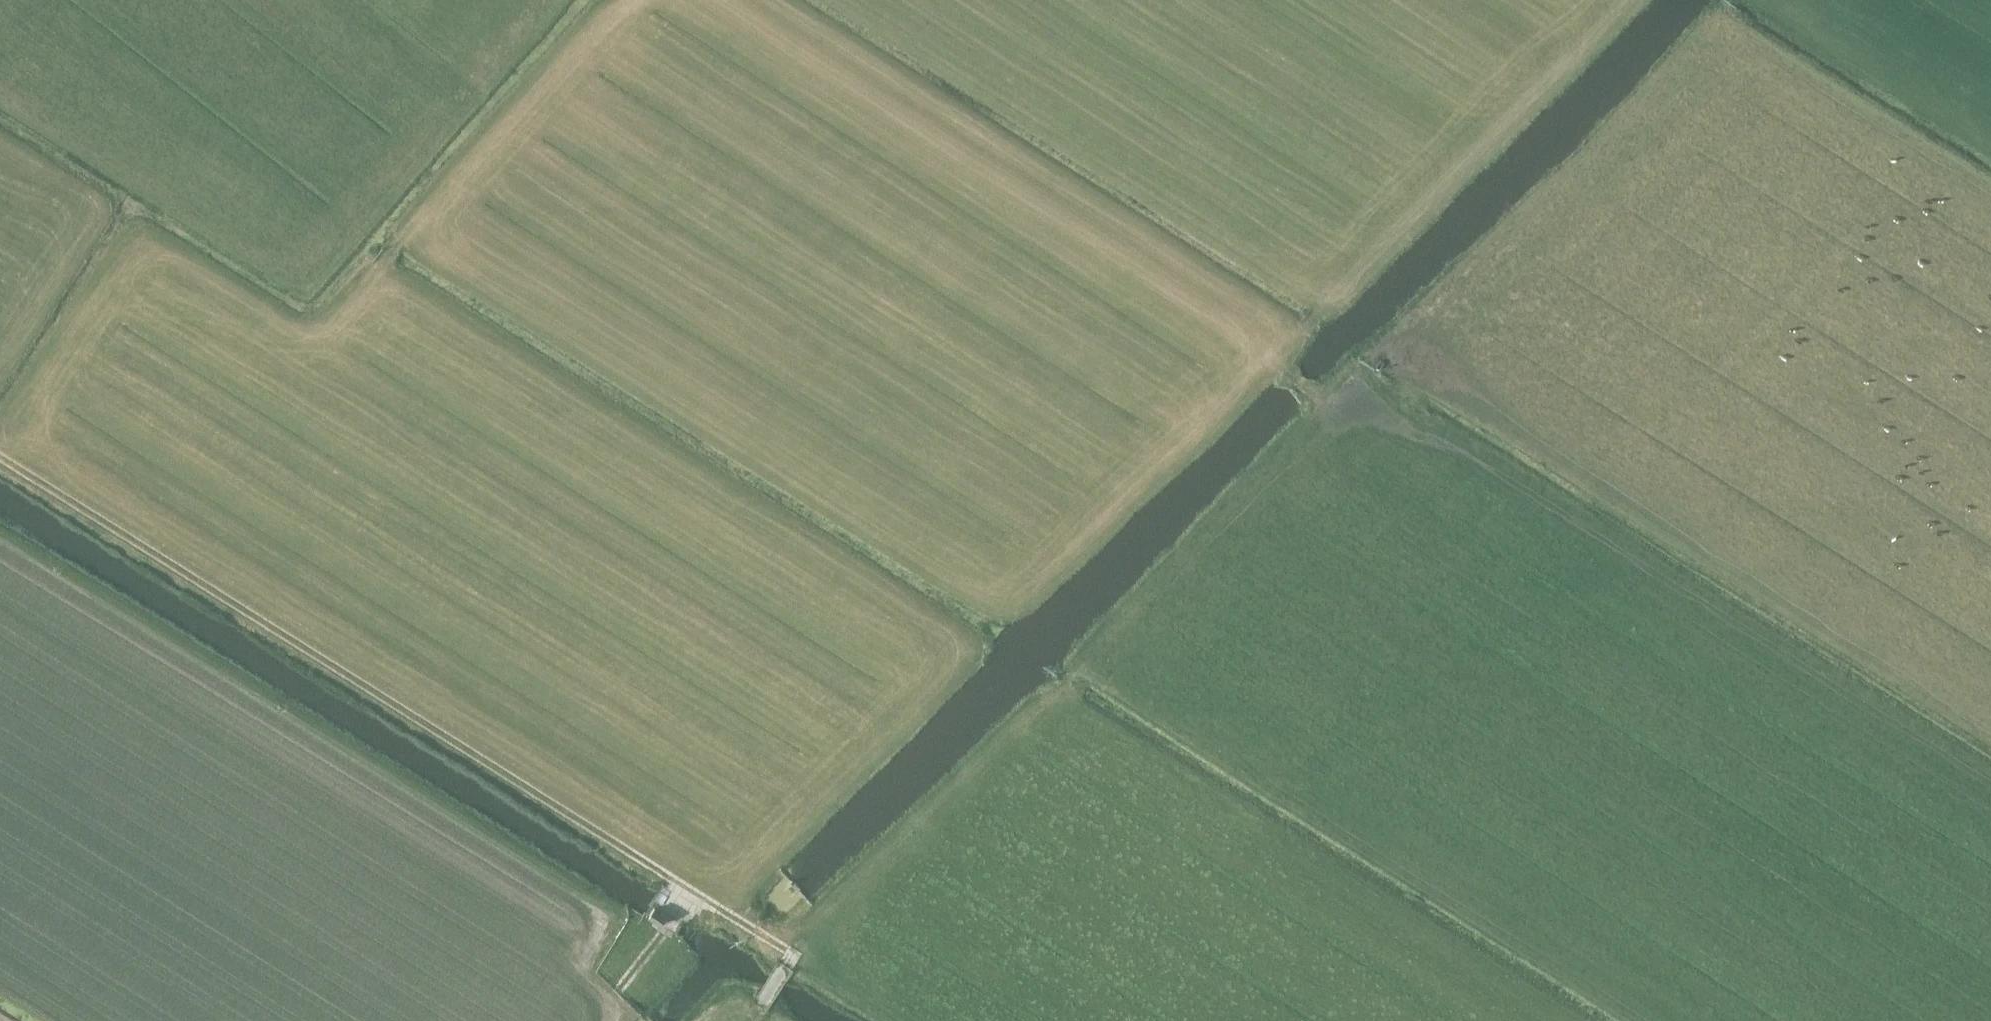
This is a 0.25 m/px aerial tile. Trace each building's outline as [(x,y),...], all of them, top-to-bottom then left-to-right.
[(649,916),(648,918),(661,927),(668,916),(655,908),(649,916)]
